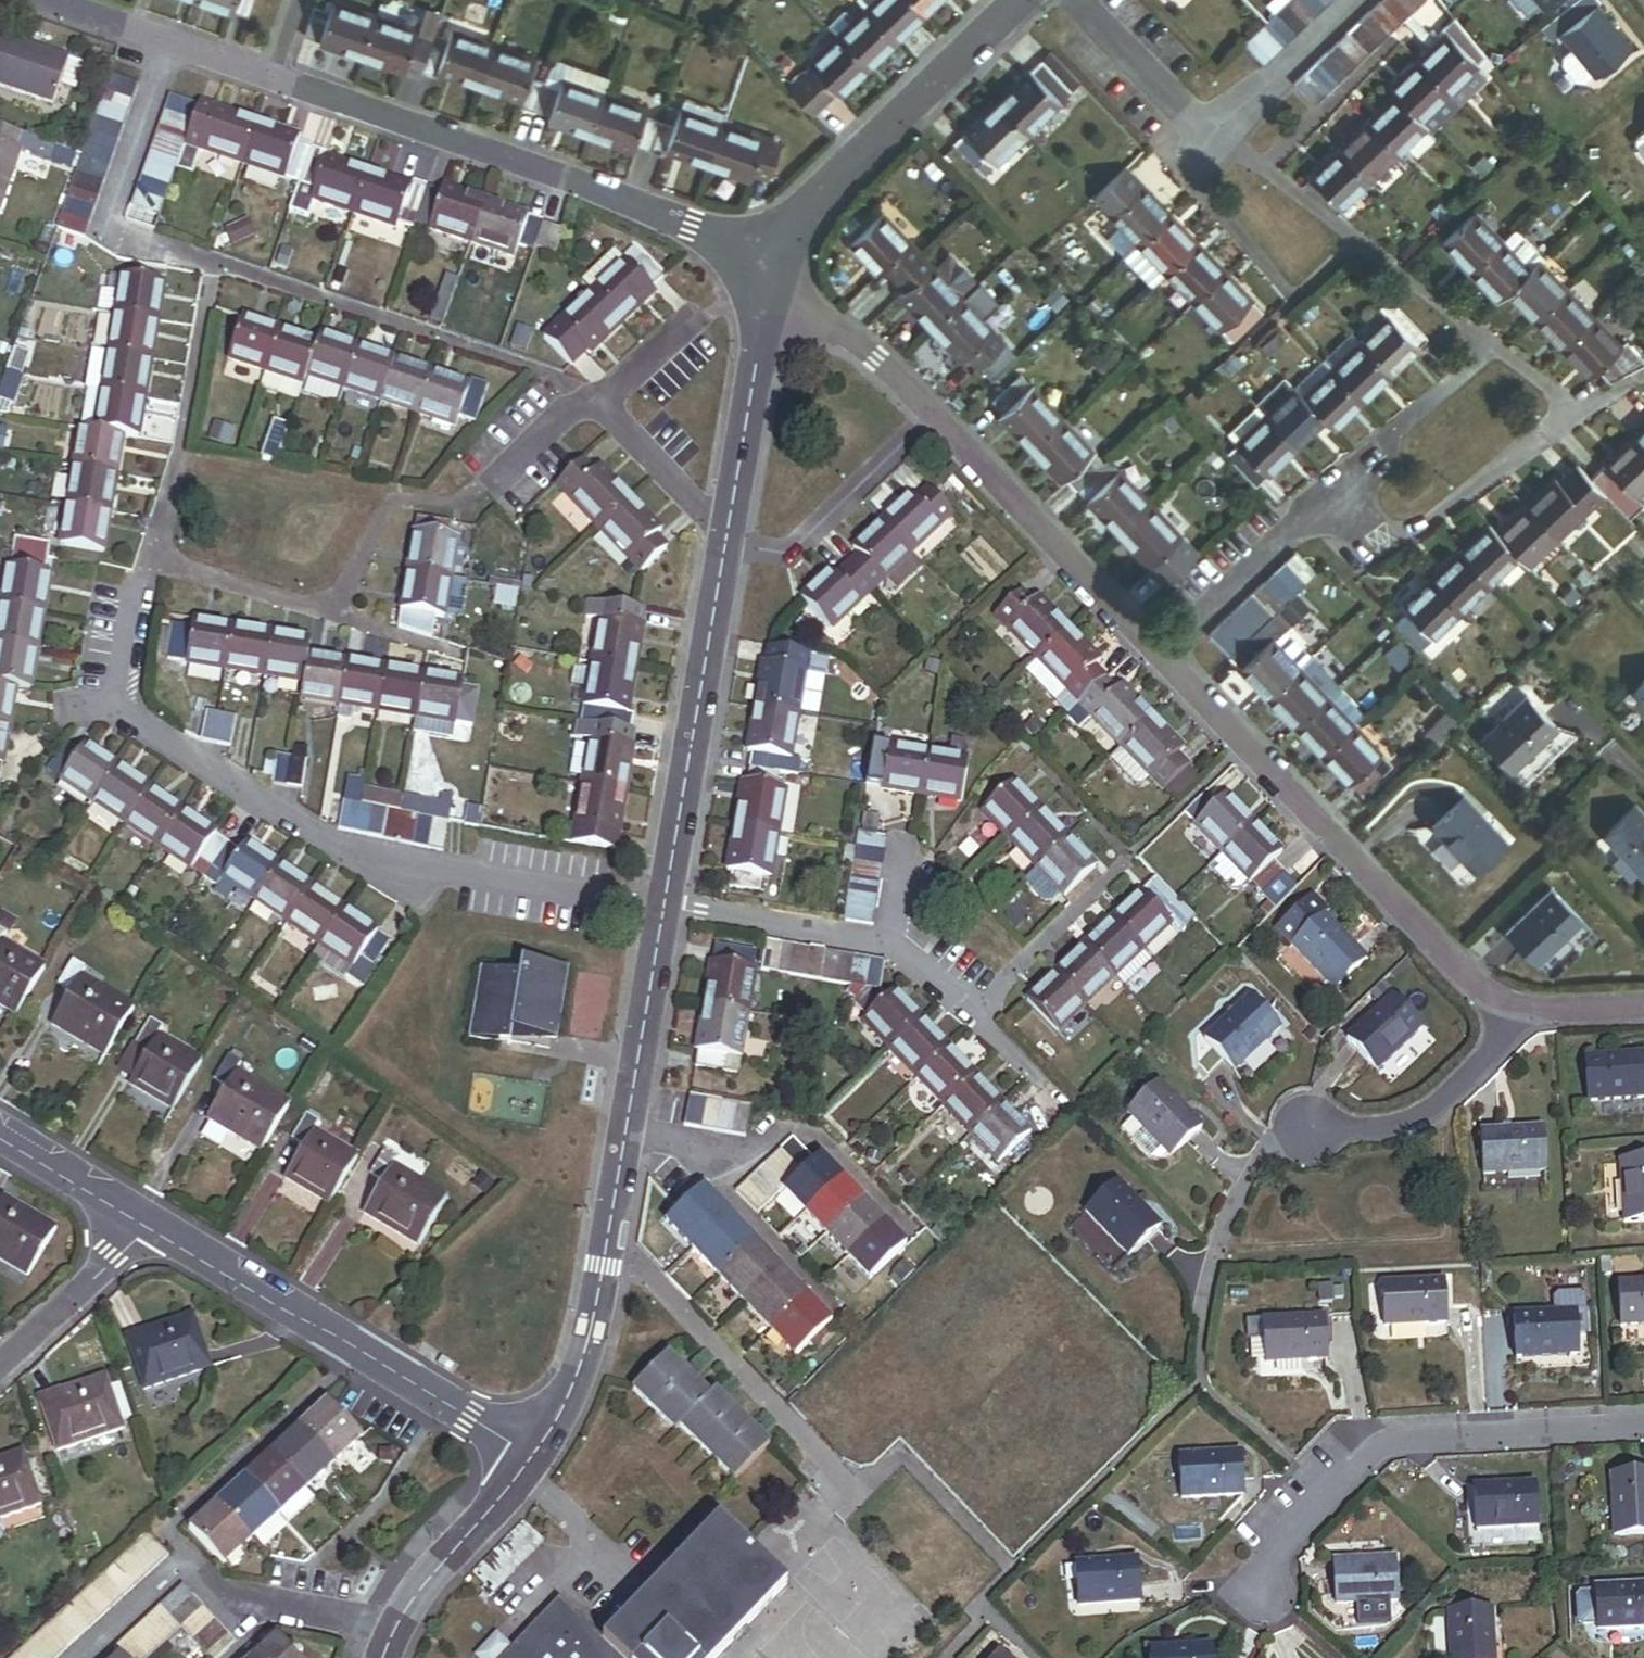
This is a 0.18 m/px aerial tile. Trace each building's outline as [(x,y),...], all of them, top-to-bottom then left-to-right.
[(253,0),(194,0),(194,2),(233,16),(234,14),(247,18),(253,0)] [(630,6),(648,12),(652,0),(632,0),(630,6)] [(923,14),(910,0),(856,0),(855,1),(864,11),(894,41),(923,14)] [(937,0),(910,0),(923,14),(937,0)] [(1317,16),(1302,0),(1291,0),(1287,5),(1307,25),(1317,16)] [(1328,5),(1323,0),(1302,0),(1317,16),(1328,5)] [(1411,14),(1397,0),(1382,0),(1379,2),(1400,24),(1404,20),(1411,14)] [(1421,4),(1417,0),(1397,0),(1411,14),(1421,4)] [(1560,35),(1572,49),(1593,75),(1595,78),(1631,48),(1596,5),(1600,1),(1599,0),(1577,0),(1541,29),(1552,42),(1560,35)] [(361,57),(376,16),(333,1),(328,14),(314,9),(304,37),(361,57)] [(1390,34),(1400,24),(1379,2),(1369,12),(1390,34)] [(1296,35),(1307,25),(1287,5),(1276,15),(1296,35)] [(433,36),(440,15),(425,10),(418,30),(376,16),(361,57),(419,77),(420,71),(433,36)] [(626,16),(611,10),(609,18),(623,23),(626,16)] [(866,69),(894,41),(864,11),(836,39),(866,69)] [(1379,44),(1390,34),(1369,12),(1358,23),(1379,44)] [(740,14),(727,25),(734,32),(746,21),(740,14)] [(1434,39),(1411,14),(1404,20),(1427,45),(1434,39)] [(1285,46),(1296,35),(1276,15),(1265,25),(1285,46)] [(1496,69),(1454,18),(1443,29),(1447,33),(1418,61),(1461,104),(1496,69)] [(1369,54),(1379,44),(1358,23),(1348,32),(1369,54)] [(1275,56),(1285,46),(1265,25),(1255,35),(1275,56)] [(479,87),(493,45),(451,30),(447,41),(433,36),(420,71),(435,76),(437,72),(479,87)] [(1358,65),(1369,54),(1348,32),(1337,43),(1358,65)] [(1265,66),(1275,56),(1255,35),(1245,45),(1265,66)] [(52,106),(68,61),(0,37),(0,87),(52,106)] [(828,106),(866,69),(836,39),(798,75),(801,78),(789,91),(812,115),(825,102),(828,106)] [(1347,75),(1358,65),(1337,43),(1326,53),(1347,75)] [(530,77),(536,60),(493,45),(479,87),(522,102),(520,107),(534,112),(545,82),(530,77)] [(1593,75),(1572,49),(1563,56),(1562,65),(1576,82),(1584,83),(1593,75)] [(1336,85),(1347,75),(1326,53),(1316,63),(1336,85)] [(1051,54),(1043,61),(1073,93),(1080,85),(1051,54)] [(604,95),(610,79),(553,59),(545,82),(534,112),(548,117),(547,121),(590,136),(604,95)] [(1043,61),(998,104),(1028,135),(1073,93),(1043,61)] [(1461,104),(1418,61),(1390,89),(1396,95),(1426,126),(1432,132),(1461,104)] [(1326,95),(1336,85),(1316,63),(1305,73),(1326,95)] [(1315,105),(1326,95),(1305,73),(1295,83),(1315,105)] [(132,101),(137,86),(108,76),(103,91),(132,101)] [(127,115),(132,101),(103,91),(98,105),(127,115)] [(648,150),(658,122),(645,117),(647,110),(604,95),(590,136),(632,151),(634,146),(648,150)] [(1426,126),(1396,95),(1366,123),(1397,154),(1426,126)] [(197,108),(168,98),(164,111),(192,121),(197,108)] [(685,102),(682,110),(719,123),(722,115),(685,102)] [(242,166),(256,124),(198,104),(197,108),(192,121),(188,134),(183,148),(178,161),(175,171),(192,177),(201,152),(242,166)] [(1028,135),(998,104),(965,134),(964,137),(954,147),(982,176),(1028,135)] [(122,129),(127,115),(98,105),(93,120),(122,129)] [(709,165),(723,124),(719,123),(682,110),(679,109),(673,127),(658,122),(648,150),(663,155),(665,150),(709,165)] [(192,121),(164,111),(159,124),(188,134),(192,121)] [(117,143),(122,129),(93,120),(89,133),(117,143)] [(1397,154),(1366,123),(1338,151),(1369,182),(1397,154)] [(188,134),(159,124),(154,138),(183,148),(188,134)] [(300,186),(313,149),(298,144),(300,139),(256,124),(242,166),(300,186)] [(767,180),(780,144),(723,124),(709,165),(751,180),(753,175),(767,180)] [(0,128),(0,206),(20,151),(51,162),(56,147),(0,128)] [(113,156),(117,143),(89,133),(84,146),(113,156)] [(183,148),(154,138),(150,151),(178,161),(183,148)] [(108,170),(113,156),(84,146),(79,160),(108,170)] [(352,216),(367,174),(325,159),(326,154),(313,149),(300,186),(291,213),(307,218),(312,202),(352,216)] [(178,161),(150,151),(144,165),(173,175),(175,171),(178,161)] [(1369,182),(1338,151),(1301,186),(1337,213),(1369,182)] [(1482,156),(1470,167),(1482,179),(1494,167),(1482,156)] [(74,175),(78,164),(67,160),(62,172),(74,176),(74,175)] [(103,184),(108,170),(79,160),(78,164),(74,175),(103,184)] [(173,175),(144,165),(139,180),(168,191),(173,175)] [(1170,216),(1124,169),(1094,198),(1140,245),(1170,216)] [(1578,169),(1563,182),(1578,198),(1592,186),(1578,169)] [(416,218),(427,188),(412,183),(410,189),(367,174),(352,216),(395,231),(397,225),(412,230),(416,218)] [(98,199),(103,184),(74,175),(74,176),(69,189),(98,199)] [(168,191),(139,180),(134,194),(163,205),(168,191)] [(470,245),(485,203),(442,189),(440,193),(427,188),(416,218),(430,223),(427,230),(470,245)] [(94,212),(98,199),(69,189),(65,202),(94,212)] [(163,205),(134,194),(129,209),(158,219),(163,205)] [(89,226),(94,212),(65,202),(60,216),(89,226)] [(542,226),(542,224),(485,203),(470,245),(514,261),(518,248),(532,253),(534,248),(542,226)] [(158,219),(129,209),(125,222),(153,232),(158,219)] [(1470,272),(1501,242),(1473,213),(1442,243),(1470,272)] [(919,255),(881,215),(849,245),(877,274),(883,268),(894,279),(919,255)] [(89,226),(60,216),(55,230),(84,240),(89,226)] [(1167,273),(1197,245),(1170,216),(1140,245),(1167,273)] [(554,255),(562,233),(542,226),(534,248),(554,255)] [(236,233),(226,229),(221,243),(231,246),(236,233)] [(1508,292),(1539,262),(1543,258),(1515,229),(1501,242),(1470,272),(1498,301),(1508,292)] [(1422,234),(1401,253),(1405,258),(1426,238),(1422,234)] [(1224,274),(1197,245),(1167,273),(1194,302),(1224,274)] [(0,251),(0,259),(11,263),(13,256),(0,251)] [(620,325),(654,293),(651,290),(662,280),(635,251),(623,263),(613,253),(581,284),(591,294),(620,325)] [(962,300),(919,255),(894,279),(906,291),(899,297),(931,330),(962,300)] [(1567,290),(1539,262),(1508,292),(1535,321),(1567,290)] [(115,316),(157,323),(166,269),(140,264),(137,279),(110,275),(107,292),(119,294),(115,316)] [(1263,313),(1224,274),(1194,302),(1232,342),(1263,313)] [(1563,349),(1594,318),(1567,290),(1535,321),(1563,349)] [(589,355),(620,325),(591,294),(559,324),(564,330),(553,341),(576,364),(587,353),(589,355)] [(1428,339),(1389,298),(1379,308),(1388,317),(1418,349),(1428,339)] [(1003,343),(962,300),(931,330),(962,362),(968,357),(978,367),(1003,343)] [(150,363),(157,323),(115,316),(108,356),(150,363)] [(1418,349),(1388,317),(1360,343),(1391,375),(1418,349)] [(1626,341),(1621,346),(1594,318),(1563,349),(1590,377),(1598,370),(1610,383),(1643,365),(1643,360),(1626,341)] [(265,373),(279,332),(242,319),(228,360),(265,373)] [(531,333),(516,328),(510,348),(524,353),(531,333)] [(1285,341),(1274,329),(1255,346),(1266,358),(1285,341)] [(300,393),(317,345),(279,332),(265,373),(259,389),(297,402),(300,393)] [(1322,360),(1362,402),(1391,375),(1360,343),(1350,333),(1322,360)] [(343,389),(357,349),(320,336),(317,345),(300,393),(337,406),(343,389)] [(17,342),(0,386),(0,402),(9,406),(31,348),(17,342)] [(380,402),(394,362),(357,349),(343,389),(380,402)] [(143,401),(150,363),(108,356),(92,353),(86,391),(143,401)] [(1242,364),(1232,353),(1218,367),(1228,377),(1242,364)] [(1325,420),(1334,430),(1362,402),(1322,360),(1293,388),(1325,420)] [(418,416),(432,375),(394,362),(380,402),(418,416)] [(474,425),(486,392),(469,386),(468,388),(432,375),(418,416),(455,429),(458,419),(474,425)] [(1063,419),(1021,375),(993,401),(1004,413),(1000,417),(1031,449),(1063,419)] [(1295,448),(1325,420),(1293,388),(1283,377),(1254,405),(1256,407),(1295,448)] [(137,440),(143,401),(86,391),(79,430),(123,438),(137,440)] [(0,402),(0,417),(4,418),(9,406),(0,402)] [(1256,486),(1295,448),(1256,407),(1227,434),(1237,445),(1226,455),(1228,457),(1256,486)] [(1105,463),(1063,419),(1031,449),(1063,482),(1066,479),(1077,490),(1105,463)] [(259,462),(275,465),(288,429),(272,423),(259,462)] [(234,431),(216,424),(209,442),(227,449),(234,431)] [(1633,438),(1643,450),(1643,428),(1633,438)] [(117,476),(123,438),(79,430),(73,469),(117,476)] [(1590,479),(1604,493),(1627,517),(1641,504),(1635,498),(1643,490),(1643,450),(1633,438),(1590,479)] [(1213,442),(1201,453),(1216,468),(1228,457),(1226,455),(1213,442)] [(1150,504),(1108,460),(1105,463),(1077,490),(1119,534),(1150,504)] [(599,532),(632,501),(600,467),(593,474),(581,462),(555,487),(599,532)] [(1556,539),(1604,493),(1590,479),(1578,466),(1560,483),(1555,478),(1526,506),(1556,539)] [(110,516),(117,476),(73,469),(66,509),(110,516)] [(912,555),(953,516),(928,490),(916,502),(909,495),(881,522),(912,555)] [(641,576),(667,551),(655,539),(663,532),(632,501),(599,532),(641,576)] [(1170,545),(1180,535),(1150,504),(1119,534),(1161,578),(1183,558),(1170,545)] [(1556,539),(1526,506),(1497,533),(1519,558),(1527,566),(1556,539)] [(104,555),(110,516),(66,509),(60,547),(104,555)] [(450,579),(457,541),(449,540),(451,526),(416,520),(407,572),(450,579)] [(895,596),(924,568),(912,555),(881,522),(851,551),(858,557),(847,567),(872,593),(883,583),(895,596)] [(1519,558),(1497,533),(1489,526),(1461,553),(1491,585),(1519,558)] [(48,561),(51,546),(15,540),(13,554),(48,561)] [(1491,585),(1461,553),(1432,579),(1462,611),(1491,585)] [(49,575),(46,574),(48,561),(13,554),(10,568),(7,568),(0,606),(0,607),(42,614),(49,575)] [(1306,585),(1316,575),(1296,554),(1286,564),(1306,585)] [(1295,595),(1306,585),(1286,564),(1275,574),(1295,595)] [(831,632),(872,593),(847,567),(836,577),(830,570),(800,599),(831,632)] [(443,619),(450,579),(407,572),(396,628),(432,640),(436,618),(443,619)] [(1284,605),(1295,595),(1275,574),(1264,584),(1284,605)] [(1462,611),(1432,579),(1402,608),(1406,613),(1396,623),(1421,650),(1462,611)] [(489,581),(488,586),(497,588),(516,591),(519,592),(520,587),(489,581)] [(1277,612),(1284,605),(1264,584),(1253,594),(1272,616),(1277,612)] [(516,591),(497,588),(494,606),(513,610),(516,591)] [(1037,662),(1069,631),(1038,599),(1032,605),(1020,593),(995,618),(1037,662)] [(1261,626),(1272,616),(1253,594),(1242,605),(1261,626)] [(1307,610),(1295,598),(1281,611),(1292,623),(1307,610)] [(634,673),(642,627),(637,626),(640,611),(595,604),(593,619),(599,620),(591,665),(634,673)] [(1251,636),(1261,626),(1242,605),(1231,615),(1251,636)] [(42,614),(0,607),(0,645),(36,652),(42,614)] [(1309,657),(1284,631),(1290,626),(1277,612),(1272,616),(1261,626),(1251,636),(1240,646),(1229,655),(1267,696),(1309,657)] [(1240,646),(1251,636),(1231,615),(1220,625),(1240,646)] [(224,672),(232,628),(193,621),(191,630),(173,626),(167,662),(224,672)] [(1229,655),(1240,646),(1220,625),(1210,634),(1229,655)] [(263,679),(271,635),(271,634),(232,628),(224,672),(263,679)] [(1104,681),(1093,669),(1100,663),(1069,631),(1037,662),(1079,706),(1104,681)] [(302,685),(307,657),(310,641),(271,634),(271,635),(263,679),(302,685)] [(1398,642),(1384,655),(1397,669),(1411,655),(1398,642)] [(36,652),(0,645),(0,686),(17,689),(29,691),(36,652)] [(798,715),(805,672),(811,673),(814,656),(769,649),(766,663),(761,662),(754,708),(798,715)] [(339,707),(346,663),(307,657),(302,685),(299,700),(339,707)] [(1309,657),(1267,696),(1294,725),(1335,688),(1336,686),(1309,657)] [(1037,662),(1025,673),(1067,717),(1079,706),(1037,662)] [(377,714),(385,670),(346,663),(339,707),(336,720),(351,723),(353,710),(377,714)] [(626,717),(634,673),(591,665),(580,724),(599,727),(631,733),(633,718),(626,717)] [(416,721),(424,677),(385,670),(377,714),(416,721)] [(452,743),(462,684),(424,677),(416,721),(413,736),(452,743)] [(1153,718),(1122,686),(1115,693),(1104,681),(1079,706),(1091,718),(1120,749),(1153,718)] [(1633,694),(1643,705),(1643,684),(1633,694)] [(17,689),(0,686),(0,726),(10,728),(17,689)] [(1335,688),(1294,725),(1322,755),(1353,726),(1362,718),(1335,688)] [(1527,700),(1483,740),(1511,770),(1555,730),(1527,700)] [(1065,719),(1077,731),(1091,718),(1079,706),(1067,717),(1065,719)] [(791,760),(798,715),(754,708),(746,752),(751,753),(749,768),(780,773),(783,759),(791,760)] [(214,746),(219,716),(205,714),(200,743),(214,746)] [(1443,714),(1424,735),(1435,745),(1454,725),(1443,714)] [(229,748),(234,719),(219,716),(214,746),(229,748)] [(1178,757),(1184,751),(1153,718),(1120,749),(1149,779),(1163,794),(1189,769),(1178,757)] [(10,728),(0,726),(0,786),(10,728)] [(1391,767),(1353,726),(1322,755),(1347,783),(1351,785),(1361,795),(1391,767)] [(624,793),(632,749),(628,748),(631,733),(599,727),(596,742),(590,741),(582,786),(624,793)] [(92,804),(117,768),(84,746),(78,755),(66,747),(49,771),(60,779),(59,781),(92,804)] [(922,797),(929,755),(889,748),(882,790),(922,797)] [(1108,760),(1134,787),(1141,787),(1149,779),(1120,749),(1108,760)] [(961,804),(969,762),(929,755),(922,797),(961,804)] [(286,789),(290,761),(276,758),(271,786),(286,789)] [(301,791),(305,763),(290,761),(286,789),(301,791)] [(150,791),(117,768),(92,804),(125,827),(150,791)] [(778,836),(786,791),(778,789),(780,773),(749,768),(746,784),(741,783),(734,828),(778,836)] [(1189,769),(1163,794),(1170,801),(1196,777),(1189,769)] [(337,832),(441,854),(451,808),(438,805),(403,798),(400,813),(360,805),(363,789),(365,784),(348,780),(337,832)] [(1008,841),(1041,811),(1014,783),(982,813),(1008,841)] [(614,854),(624,793),(582,786),(571,846),(614,854)] [(403,798),(363,789),(360,805),(400,813),(403,798)] [(158,849),(183,814),(150,791),(125,827),(158,849)] [(1254,825),(1226,795),(1218,803),(1208,793),(1185,815),(1224,854),(1254,825)] [(439,797),(438,805),(451,808),(454,795),(439,797)] [(1466,798),(1433,828),(1473,871),(1505,842),(1466,798)] [(1605,837),(1643,878),(1643,815),(1637,807),(1605,837)] [(1035,870),(1068,840),(1041,811),(1008,841),(1035,870)] [(203,880),(228,845),(183,814),(158,849),(203,880)] [(2,821),(0,824),(0,837),(4,839),(11,827),(2,821)] [(1273,862),(1282,853),(1254,825),(1224,854),(1210,868),(1231,890),(1239,891),(1249,881),(1277,910),(1298,888),(1273,862)] [(771,881),(778,836),(734,828),(726,873),(731,874),(729,889),(760,894),(762,880),(771,881)] [(885,853),(888,836),(858,832),(856,848),(885,853)] [(1063,900),(1095,870),(1068,840),(1035,870),(1063,900)] [(279,865),(246,843),(239,852),(228,845),(203,880),(214,888),(220,879),(254,902),(279,865)] [(883,868),(885,853),(856,848),(853,863),(883,868)] [(880,883),(883,868),(853,863),(851,878),(880,883)] [(287,925),(312,888),(279,865),(254,902),(287,925)] [(878,898),(880,883),(851,878),(848,893),(878,898)] [(1193,919),(1154,879),(1110,921),(1141,953),(1171,924),(1179,933),(1193,919)] [(344,911),(312,888),(287,925),(319,947),(344,911)] [(1552,891),(1510,932),(1539,963),(1581,922),(1552,891)] [(876,912),(878,898),(848,893),(846,908),(876,912)] [(1313,896),(1274,932),(1290,949),(1293,946),(1324,917),(1329,913),(1313,896)] [(873,927),(876,912),(846,908),(844,922),(873,927)] [(374,967),(391,943),(344,911),(319,947),(310,960),(343,982),(346,978),(364,991),(378,970),(374,967)] [(15,1018),(44,969),(1,944),(6,934),(9,936),(16,924),(0,914),(0,915),(0,1009),(15,1018)] [(1366,962),(1324,917),(1293,946),(1335,991),(1366,962)] [(1141,953),(1110,921),(1083,947),(1114,979),(1141,953)] [(185,931),(176,926),(171,935),(179,941),(185,931)] [(776,974),(780,945),(766,943),(761,972),(776,974)] [(790,977),(795,947),(780,945),(776,974),(790,977)] [(806,979),(810,950),(795,947),(790,977),(806,979)] [(1114,979),(1083,947),(1054,974),(1085,1007),(1114,979)] [(747,1015),(756,971),(752,970),(755,954),(716,949),(713,964),(712,964),(704,1007),(737,1013),(747,1015)] [(820,981),(825,952),(810,950),(806,979),(820,981)] [(835,984),(840,955),(825,952),(820,981),(831,983),(835,984)] [(1141,953),(1114,979),(1123,989),(1151,963),(1141,953)] [(849,986),(855,957),(840,955),(835,984),(849,986)] [(864,989),(869,960),(855,957),(849,986),(852,987),(864,989)] [(878,991),(884,962),(869,960),(864,989),(866,989),(878,991)] [(51,1026),(105,1059),(133,1011),(80,979),(85,969),(73,961),(58,986),(71,994),(51,1026)] [(481,970),(469,1040),(508,1046),(511,1033),(555,1041),(568,970),(521,962),(519,977),(481,970)] [(1085,1007),(1054,974),(1027,1001),(1057,1033),(1085,1007)] [(853,1001),(866,989),(864,989),(852,987),(846,993),(853,1001)] [(923,1022),(894,991),(886,999),(878,991),(866,989),(853,1001),(851,1003),(865,1018),(862,1021),(890,1052),(923,1022)] [(1250,998),(1206,1041),(1235,1072),(1280,1029),(1250,998)] [(1378,1071),(1422,1030),(1391,998),(1348,1040),(1378,1071)] [(740,1060),(747,1015),(737,1013),(704,1007),(696,1052),(698,1053),(696,1068),(726,1073),(737,1075),(740,1060)] [(128,1087),(171,1113),(200,1065),(157,1038),(162,1029),(150,1022),(135,1047),(148,1055),(131,1083),(128,1087)] [(918,1080),(949,1051),(923,1022),(890,1052),(918,1080)] [(316,1049),(308,1043),(301,1053),(309,1058),(316,1049)] [(131,1083),(148,1055),(135,1047),(134,1046),(117,1074),(131,1083)] [(945,1109),(976,1079),(949,1051),(918,1080),(945,1109)] [(207,1121),(261,1154),(290,1106),(236,1073),(242,1064),(229,1056),(213,1082),(226,1089),(207,1121)] [(1585,1060),(1587,1103),(1643,1100),(1643,1057),(1585,1060)] [(827,1114),(847,1134),(896,1085),(876,1065),(827,1114)] [(971,1137),(1003,1108),(976,1079),(945,1109),(971,1137)] [(1159,1084),(1128,1114),(1149,1136),(1168,1155),(1171,1158),(1202,1129),(1159,1084)] [(701,1130),(706,1099),(691,1096),(686,1128),(701,1130)] [(717,1133),(722,1101),(706,1099),(701,1130),(717,1133)] [(732,1135),(737,1104),(722,1101),(717,1133),(732,1135)] [(746,1137),(751,1106),(737,1104),(732,1135),(746,1137)] [(1029,1136),(1003,1108),(971,1137),(998,1165),(1029,1136)] [(285,1180),(329,1207),(358,1158),(315,1132),(320,1124),(307,1116),(291,1141),(304,1149),(285,1180)] [(1481,1133),(1483,1175),(1545,1173),(1543,1130),(1481,1133)] [(1168,1155),(1149,1136),(1143,1142),(1142,1149),(1154,1161),(1161,1162),(1168,1155)] [(803,1173),(815,1162),(793,1139),(782,1150),(803,1173)] [(792,1183),(803,1173),(782,1150),(771,1161),(792,1183)] [(363,1216),(417,1247),(445,1199),(392,1168),(397,1159),(385,1152),(370,1177),(382,1183),(363,1216)] [(806,1214),(842,1180),(821,1156),(815,1162),(803,1173),(792,1183),(784,1190),(806,1214)] [(784,1190),(792,1183),(771,1161),(759,1172),(780,1195),(784,1190)] [(1620,1164),(1621,1166),(1624,1223),(1624,1225),(1643,1224),(1643,1162),(1620,1164)] [(1624,1223),(1621,1166),(1605,1166),(1608,1224),(1624,1223)] [(769,1205),(780,1195),(759,1172),(748,1183),(769,1205)] [(492,1187),(480,1177),(472,1187),(484,1197),(492,1187)] [(827,1235),(863,1201),(842,1180),(806,1214),(827,1235)] [(758,1216),(769,1205),(748,1183),(736,1193),(758,1216)] [(1119,1183),(1086,1213),(1128,1258),(1160,1227),(1119,1183)] [(692,1250),(728,1216),(702,1188),(666,1222),(692,1250)] [(1,1199),(0,1201),(0,1261),(26,1277),(54,1230),(1,1199)] [(847,1257),(884,1223),(863,1201),(827,1235),(847,1257)] [(718,1277),(754,1243),(728,1216),(692,1250),(718,1277)] [(870,1281),(906,1247),(884,1223),(847,1257),(870,1281)] [(743,1304),(779,1270),(754,1243),(718,1277),(743,1304)] [(768,1331),(804,1297),(779,1270),(743,1304),(768,1331)] [(1383,1285),(1385,1328),(1446,1324),(1444,1282),(1383,1285)] [(1345,1298),(1344,1284),(1322,1286),(1323,1300),(1345,1298)] [(1621,1329),(1643,1327),(1643,1284),(1619,1286),(1621,1329)] [(804,1297),(768,1331),(794,1359),(809,1345),(815,1351),(829,1338),(823,1332),(830,1325),(804,1297)] [(1586,1335),(1584,1304),(1580,1300),(1555,1301),(1551,1305),(1551,1315),(1515,1316),(1517,1359),(1577,1357),(1576,1335),(1586,1335)] [(192,1318),(127,1339),(143,1389),(208,1369),(192,1318)] [(1325,1320),(1263,1323),(1265,1365),(1327,1362),(1325,1320)] [(668,1356),(633,1390),(676,1433),(679,1429),(733,1483),(768,1448),(713,1393),(709,1397),(668,1356)] [(103,1378),(40,1399),(57,1451),(120,1430),(118,1422),(133,1417),(129,1406),(114,1411),(103,1378)] [(786,1379),(778,1387),(787,1397),(796,1388),(786,1379)] [(359,1441),(326,1404),(300,1429),(333,1465),(359,1441)] [(333,1465),(300,1429),(273,1454),(306,1490),(333,1465)] [(39,1505),(22,1454),(0,1461),(0,1519),(39,1505)] [(306,1490),(273,1454),(245,1480),(278,1516),(306,1490)] [(1179,1458),(1181,1500),(1243,1498),(1241,1455),(1179,1458)] [(1613,1476),(1615,1537),(1643,1536),(1643,1475),(1613,1476)] [(278,1516),(245,1480),(218,1504),(251,1540),(278,1516)] [(1475,1487),(1477,1530),(1537,1528),(1535,1484),(1475,1487)] [(1477,1530),(1475,1487),(1464,1487),(1466,1531),(1477,1530)] [(251,1540),(218,1504),(190,1530),(223,1566),(251,1540)] [(786,1586),(718,1521),(602,1642),(558,1600),(503,1657),(717,1657),(786,1586)] [(166,1556),(146,1534),(136,1543),(156,1565),(166,1556)] [(144,1576),(156,1565),(136,1543),(124,1554),(144,1576)] [(133,1586),(144,1576),(124,1554),(113,1564),(133,1586)] [(1140,1603),(1136,1560),(1076,1564),(1079,1607),(1140,1603)] [(1396,1560),(1334,1562),(1336,1606),(1340,1606),(1389,1604),(1397,1604),(1396,1560)] [(122,1597),(133,1586),(113,1564),(101,1575),(122,1597)] [(110,1607),(122,1597),(101,1575),(90,1585),(110,1607)] [(110,1607),(90,1585),(79,1595),(99,1617),(110,1607)] [(168,1618),(192,1596),(183,1586),(159,1608),(168,1618)] [(1596,1590),(1596,1595),(1582,1596),(1578,1600),(1580,1625),(1583,1629),(1598,1628),(1598,1633),(1643,1630),(1643,1587),(1596,1590)] [(87,1628),(99,1617),(79,1595),(67,1606),(87,1628)] [(179,1630),(203,1609),(192,1596),(168,1618),(179,1630)] [(1389,1604),(1340,1606),(1341,1626),(1390,1624),(1389,1604)] [(76,1638),(87,1628),(67,1606),(56,1616),(76,1638)] [(179,1630),(168,1618),(159,1608),(148,1617),(169,1640),(179,1630)] [(214,1620),(203,1609),(179,1630),(187,1639),(190,1642),(214,1620)] [(1492,1610),(1449,1613),(1450,1618),(1452,1657),(1494,1657),(1492,1610)] [(76,1638),(56,1616),(44,1627),(64,1649),(76,1638)] [(157,1651),(169,1640),(148,1617),(136,1628),(157,1651)] [(1450,1618),(1431,1619),(1433,1657),(1452,1657),(1450,1618)] [(199,1653),(223,1631),(214,1620),(190,1642),(199,1653)] [(44,1627),(33,1637),(52,1657),(54,1657),(64,1649),(44,1627)] [(157,1651),(136,1628),(124,1638),(142,1657),(149,1657),(157,1651)] [(179,1630),(169,1640),(157,1651),(149,1657),(166,1657),(187,1639),(179,1630)] [(223,1631),(199,1653),(204,1657),(218,1657),(235,1643),(223,1631)] [(33,1637),(21,1648),(30,1657),(52,1657),(33,1637)] [(124,1638),(113,1649),(121,1657),(142,1657),(124,1638)] [(276,1640),(256,1657),(292,1657),(276,1640)] [(21,1648),(10,1657),(30,1657),(21,1648)] [(1150,1657),(1211,1657),(1211,1648),(1150,1650),(1150,1657)]
